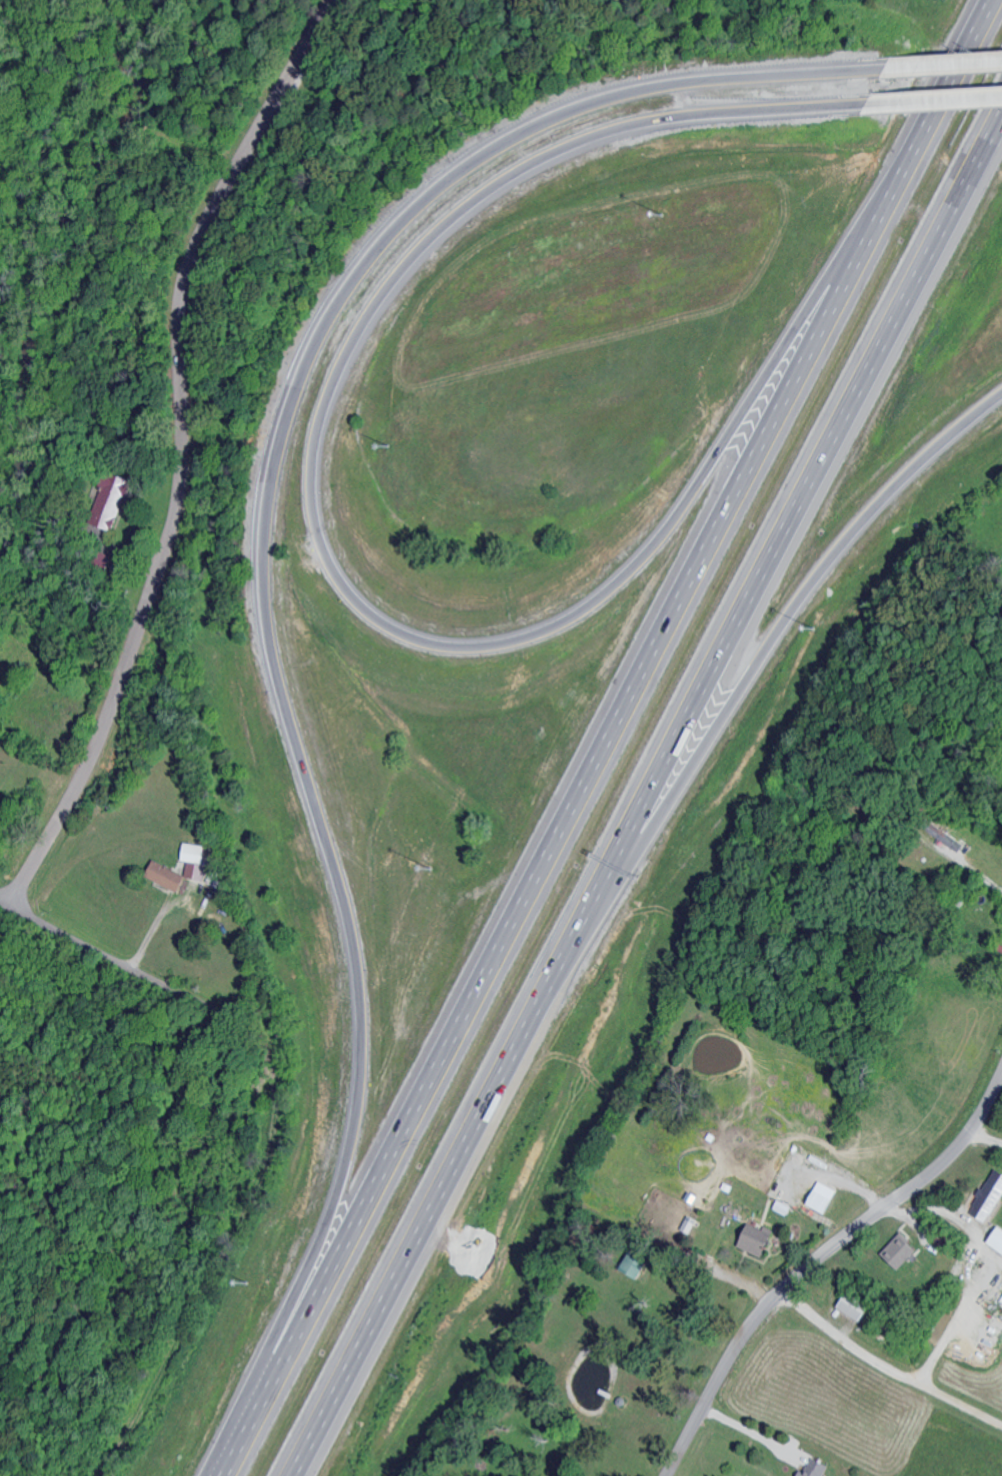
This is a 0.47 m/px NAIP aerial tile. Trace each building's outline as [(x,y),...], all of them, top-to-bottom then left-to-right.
[(192,861),(190,877),(210,879),(212,862),(208,862),(210,845),(188,843),(186,860),(192,861)] [(150,876),(182,892),(190,875),(158,859),(150,876)] [(989,1223),(1001,1202),(1001,1169),(999,1167),(971,1212),(989,1223)] [(830,1214),(841,1189),(822,1181),(811,1206),(830,1214)] [(696,1217),(688,1215),(683,1230),(691,1233),(696,1217)] [(780,1231),(768,1225),(766,1229),(750,1221),(739,1244),(767,1257),(780,1231)] [(994,1244),(1001,1249),(1001,1228),(994,1244)] [(904,1268),(921,1249),(903,1233),(886,1252),(904,1268)] [(863,1322),(874,1304),(852,1289),(840,1307),(863,1322)] [(826,1463),(809,1456),(800,1475),(820,1475),(826,1463)]
